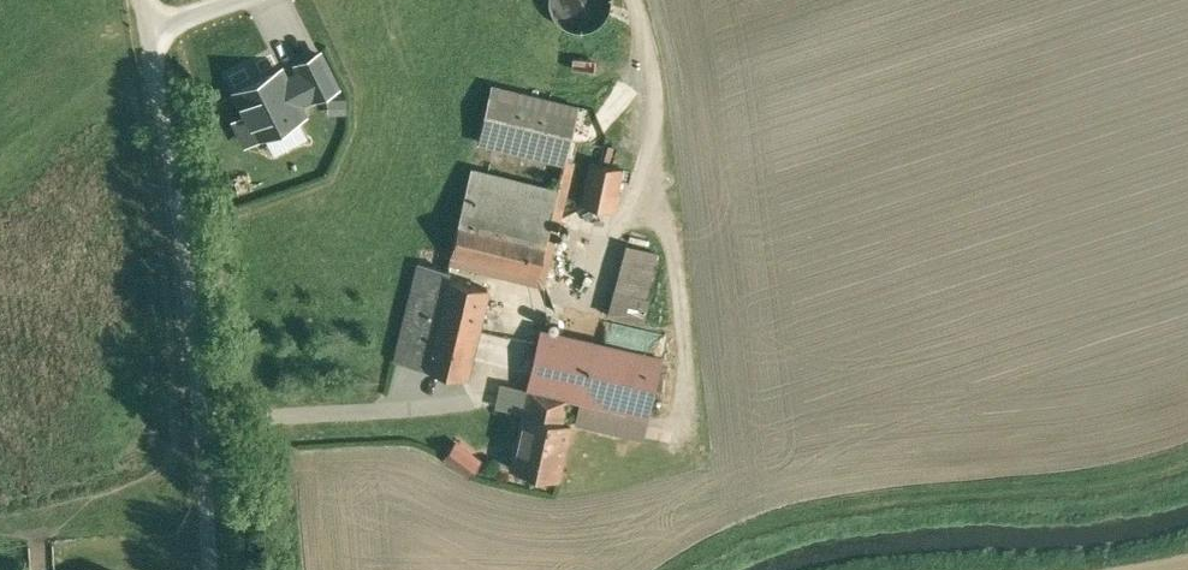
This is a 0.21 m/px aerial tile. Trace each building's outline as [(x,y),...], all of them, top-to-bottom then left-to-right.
[(611,0),(549,0),(549,1),(552,13),(559,22),(569,29),(581,31),(592,28),(602,21),(609,11),(611,0)] [(298,62),(302,70),(314,93),(315,95),(335,85),(318,52),(298,62)] [(285,79),(280,68),(236,91),(248,114),(234,121),(244,141),(302,112),(297,102),(314,93),(302,70),(285,79)] [(578,107),(492,86),(478,141),(565,163),(578,107)] [(621,168),(591,162),(582,205),(612,210),(621,168)] [(558,190),(471,169),(460,216),(547,237),(558,190)] [(547,237),(460,216),(451,255),(537,276),(547,237)] [(655,252),(626,245),(620,267),(649,275),(655,252)] [(487,288),(447,278),(449,270),(419,263),(394,360),(466,378),(487,288)] [(639,352),(542,330),(529,388),(567,397),(626,410),(639,352)] [(567,397),(530,389),(525,413),(561,422),(567,397)] [(525,413),(523,413),(511,467),(558,478),(570,424),(561,422),(525,413)] [(436,455),(462,476),(477,458),(451,437),(436,455)] [(91,558),(79,569),(103,569),(91,558)]
